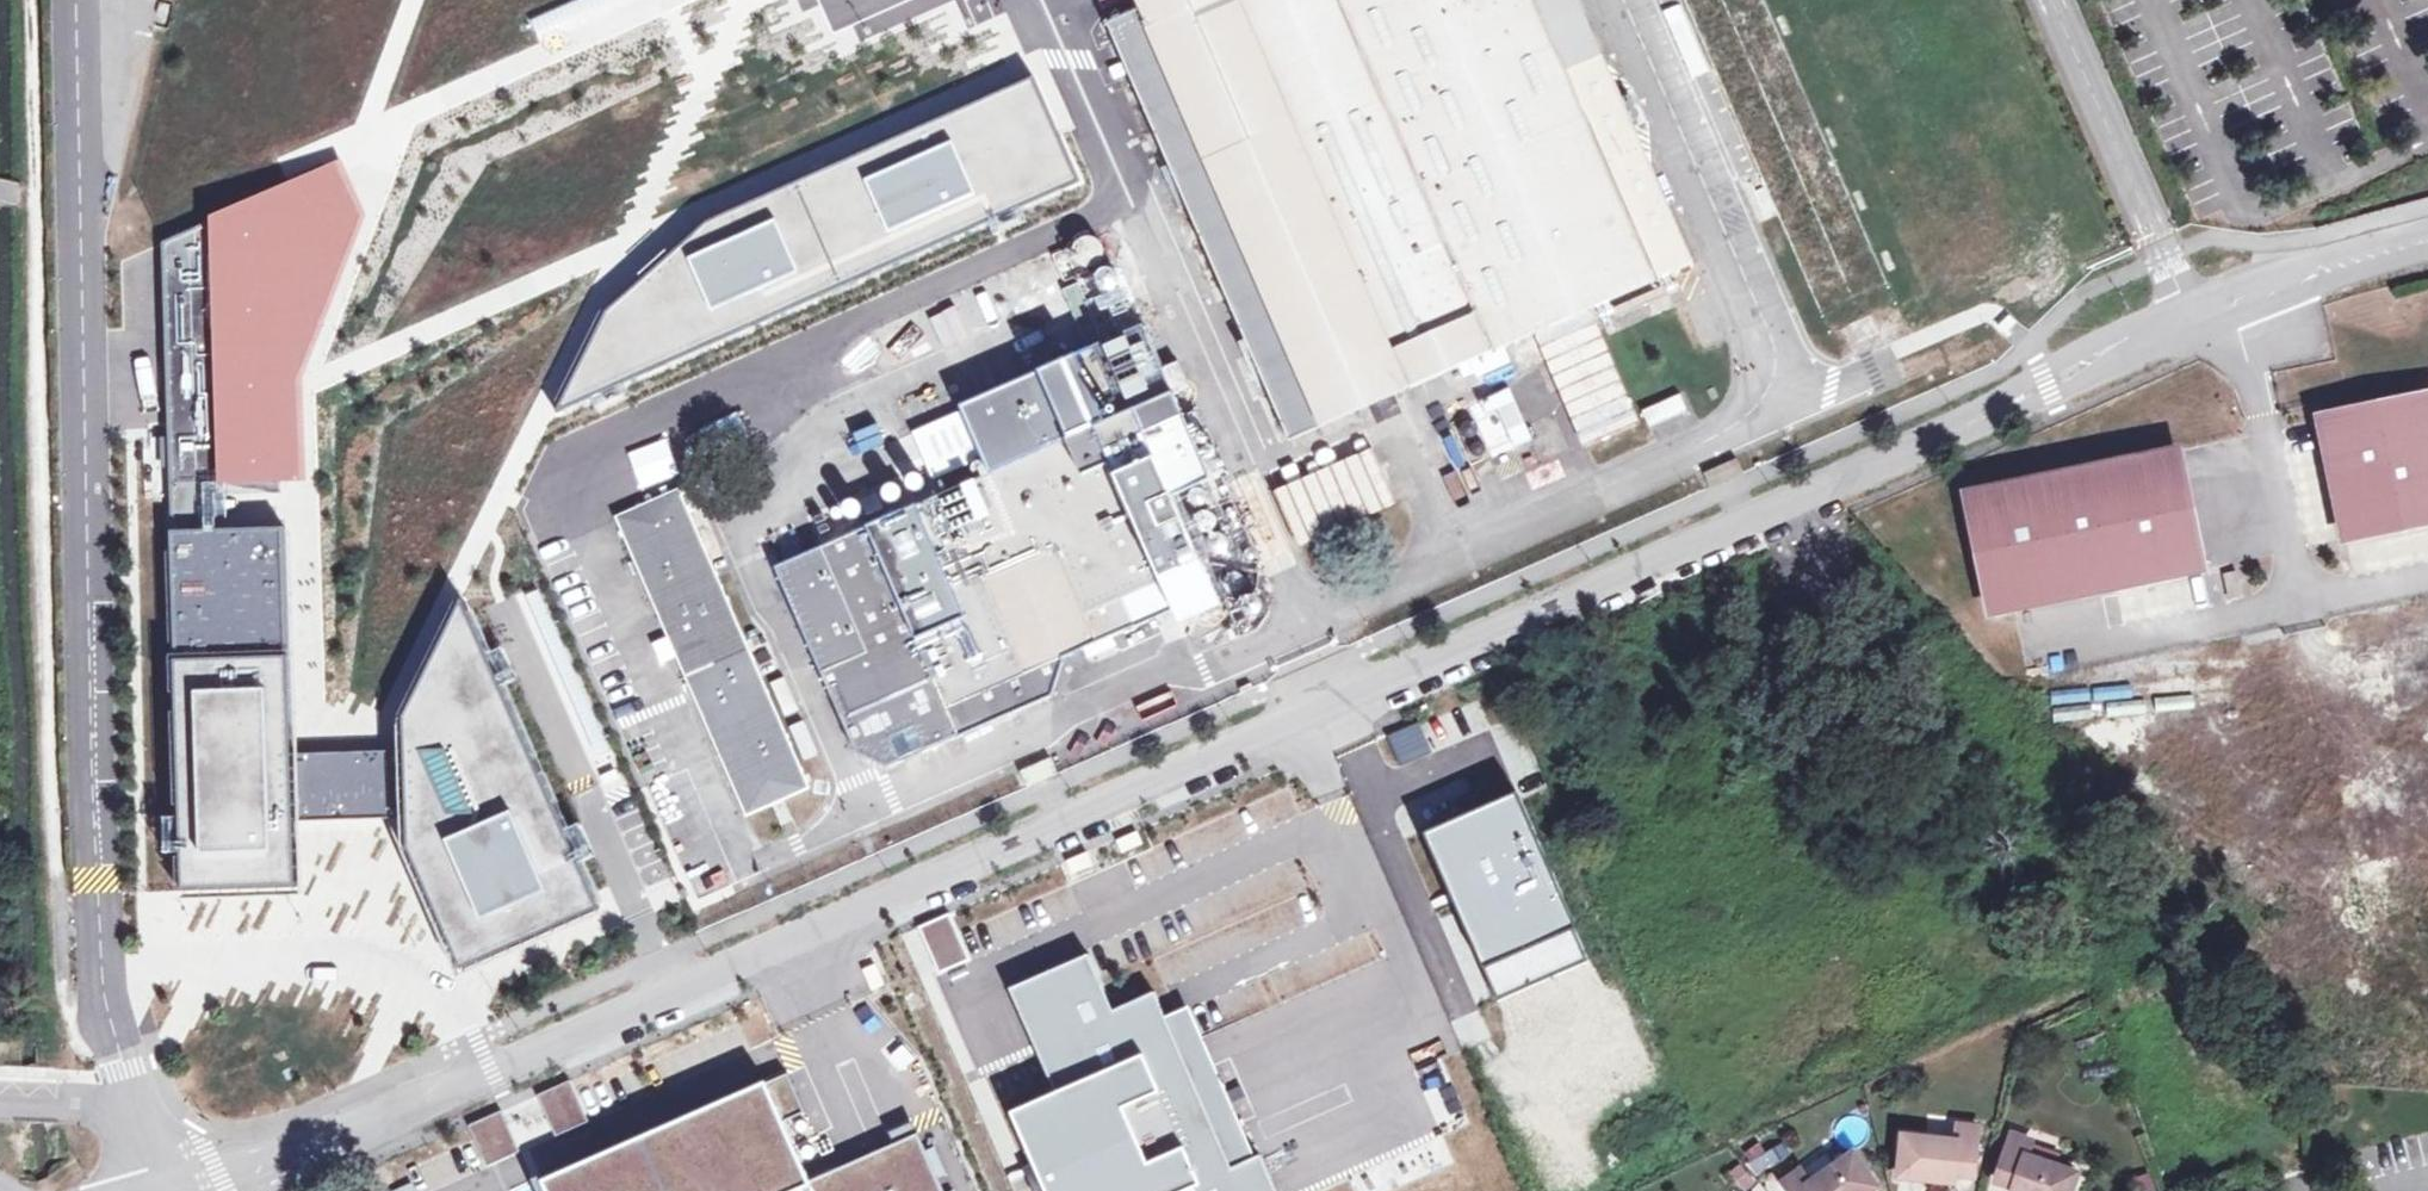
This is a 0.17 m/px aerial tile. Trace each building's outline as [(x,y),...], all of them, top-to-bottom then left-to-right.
[(545,23),(581,14),(577,0),(540,0),(545,23)] [(738,15),(752,51),(886,0),(779,0),(738,15)] [(1535,331),(1585,446),(1635,425),(1585,309),(1694,262),(1608,64),(1573,80),(1538,0),(1136,0),(1141,10),(1109,24),(1289,437),(1535,331)] [(1573,80),(1606,65),(1577,0),(1538,0),(1573,80)] [(1758,188),(1751,191),(1763,223),(1779,217),(1825,337),(1891,312),(1771,0),(1685,0),(1758,188)] [(621,82),(648,72),(635,37),(608,47),(621,82)] [(589,356),(556,415),(1080,181),(1033,79),(796,181),(758,199),(731,214),(702,229),(666,261),(643,282),(620,306),(601,328),(589,356)] [(347,222),(323,173),(162,243),(171,499),(290,493),(281,377),(347,222)] [(1168,493),(1208,476),(1172,396),(1188,389),(1177,365),(1162,372),(1143,328),(1066,362),(965,404),(986,474),(775,569),(855,751),(886,766),(1051,694),(1062,660),(1156,618),(1153,612),(1174,602),(1197,613),(1213,606),(1216,597),(1168,493)] [(1507,390),(1479,402),(1468,406),(1491,458),(1530,440),(1507,390)] [(1649,427),(1689,410),(1682,394),(1642,411),(1649,427)] [(2319,420),(2343,538),(2427,519),(2427,398),(2319,420)] [(1603,439),(1608,453),(1647,442),(1643,428),(1603,439)] [(1299,543),(1392,502),(1372,453),(1278,495),(1299,543)] [(2175,454),(1964,497),(1991,609),(2196,567),(2175,454)] [(681,489),(618,518),(642,574),(748,818),(812,789),(681,489)] [(379,822),(377,760),(301,763),(292,529),(181,533),(194,904),(314,899),(311,824),(379,822)] [(623,918),(458,560),(386,711),(377,760),(379,822),(375,860),(450,990),(623,918)] [(2119,618),(2208,605),(2205,583),(2116,595),(2119,618)] [(1132,634),(1138,648),(1181,629),(1175,615),(1132,634)] [(1052,760),(1044,763),(1020,773),(1026,788),(1058,774),(1052,760)] [(918,929),(940,975),(972,960),(951,914),(918,929)] [(1018,989),(1066,1096),(1021,1116),(1054,1190),(1274,1190),(1192,1009),(1168,1020),(1156,995),(1117,1012),(1092,956),(1018,989)] [(866,989),(884,989),(884,967),(866,967),(866,989)] [(1455,1160),(1413,1079),(1415,1064),(1443,1049),(1424,1011),(1426,992),(1398,989),(1396,985),(1344,979),(1328,988),(1340,1011),(1340,1003),(1375,1071),(1353,1082),(1352,1092),(1328,1104),(1316,1081),(1286,1097),(1267,1094),(1265,1114),(1245,1123),(1259,1150),(1261,1151),(1282,1190),(1315,1190),(1369,1163),(1394,1166),(1404,1186),(1455,1160)] [(1288,999),(1292,1050),(1320,1047),(1315,996),(1288,999)] [(540,1094),(554,1134),(587,1123),(573,1082),(540,1094)] [(555,1181),(559,1190),(943,1190),(922,1141),(817,1186),(774,1087),(555,1181)] [(517,1138),(546,1122),(532,1096),(503,1112),(517,1138)] [(504,1111),(470,1126),(487,1166),(521,1151),(504,1111)] [(1947,1172),(1955,1174),(1975,1176),(1981,1127),(1958,1124),(1956,1141),(1904,1135),(1899,1176),(1945,1182),(1947,1172)] [(1756,1175),(1794,1154),(1783,1135),(1746,1157),(1756,1175)] [(2025,1190),(2076,1190),(2081,1177),(2030,1159),(2036,1143),(2015,1135),(1999,1181),(2017,1187),(2026,1190),(2025,1190)] [(1880,1185),(1856,1152),(1813,1183),(1803,1170),(1784,1183),(1790,1190),(1872,1190),(1880,1185)] [(1750,1190),(1751,1190),(1759,1175),(1738,1164),(1729,1180),(1750,1190)] [(1953,1183),(1955,1174),(1947,1172),(1945,1182),(1953,1183)]
